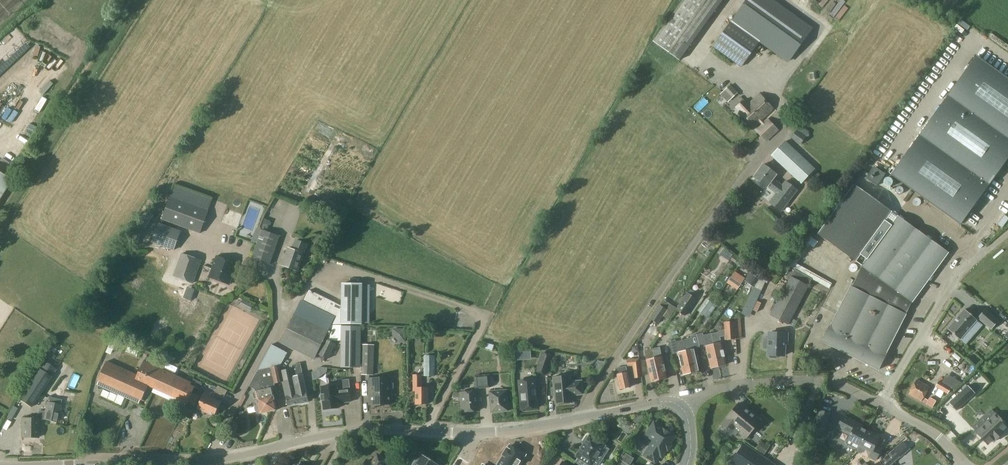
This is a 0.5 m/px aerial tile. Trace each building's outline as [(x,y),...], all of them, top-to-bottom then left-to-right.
[(699,32),(722,0),(683,0),(652,42),(678,61),(699,32)] [(760,42),(788,62),(811,29),(771,0),(748,0),(715,46),(742,66),(760,42)] [(960,19),(958,23),(970,31),(972,27),(960,19)] [(1007,158),(1007,78),(976,55),(891,175),(960,224),(1007,158)] [(721,94),(728,101),(737,92),(731,85),(721,94)] [(744,100),(738,106),(736,108),(741,114),(753,127),(773,109),(759,94),(749,104),(745,99),(744,100)] [(911,101),(908,108),(913,111),(916,104),(911,101)] [(899,112),(892,121),(901,127),(907,119),(899,112)] [(769,122),(756,136),(765,143),(777,130),(769,122)] [(892,124),(886,135),(892,138),(898,127),(892,124)] [(801,144),(806,139),(797,132),(793,137),(801,144)] [(801,182),(813,169),(784,142),(772,155),(801,182)] [(782,185),(774,178),(777,174),(763,164),(753,176),(767,187),(768,186),(776,193),(769,202),(781,210),(797,189),(785,181),(782,185)] [(873,166),(865,178),(876,186),(885,174),(873,166)] [(12,180),(0,173),(0,198),(12,180)] [(949,253),(854,184),(817,234),(863,267),(859,274),(856,273),(822,340),(878,369),(912,301),(949,253)] [(199,233),(208,211),(170,198),(162,220),(199,233)] [(243,227),(252,229),(257,209),(247,207),(243,227)] [(265,219),(262,230),(267,232),(271,221),(265,219)] [(173,251),(180,233),(158,224),(151,242),(173,251)] [(270,265),(279,237),(261,231),(252,259),(270,265)] [(304,253),(307,243),(297,239),(293,250),(288,248),(282,265),(298,270),(304,253)] [(827,273),(824,278),(797,263),(807,244),(802,241),(789,265),(830,287),(835,278),(827,273)] [(824,263),(831,253),(826,249),(818,244),(811,254),(824,263)] [(192,283),(201,260),(182,253),(173,276),(192,283)] [(230,284),(237,263),(217,256),(209,277),(230,284)] [(751,270),(744,281),(753,286),(760,275),(751,270)] [(733,274),(729,279),(739,286),(742,281),(733,274)] [(788,324),(808,285),(790,276),(770,314),(788,324)] [(755,287),(760,290),(763,283),(758,281),(755,287)] [(721,290),(725,296),(734,289),(730,283),(721,290)] [(343,308),(343,323),(363,323),(363,284),(343,284),(343,308)] [(309,291),(304,303),(334,318),(335,318),(333,323),(343,323),(343,308),(309,291)] [(685,315),(696,298),(688,293),(677,310),(685,315)] [(706,298),(698,311),(705,316),(714,303),(706,298)] [(250,311),(253,305),(243,300),(240,306),(250,311)] [(314,358),(334,318),(304,303),(301,301),(297,310),(281,342),(314,358)] [(657,323),(667,309),(660,305),(651,318),(657,323)] [(986,308),(979,317),(991,327),(999,319),(986,308)] [(964,310),(948,329),(960,340),(977,321),(964,310)] [(726,339),(741,339),(740,318),(736,318),(736,322),(726,322),(726,339)] [(361,368),(362,327),(344,327),(343,367),(361,368)] [(786,343),(787,333),(769,332),(769,337),(764,337),(763,347),(768,348),(768,354),(769,354),(769,356),(770,357),(775,357),(777,356),(777,355),(784,355),(784,343),(786,343)] [(327,359),(335,345),(327,341),(319,355),(327,359)] [(718,365),(718,366),(726,364),(721,342),(713,344),(718,365)] [(375,344),(363,344),(363,373),(373,373),(375,344)] [(712,367),(718,366),(718,365),(713,344),(705,346),(710,367),(712,367)] [(929,346),(917,366),(923,369),(934,349),(929,346)] [(659,379),(667,378),(664,367),(662,356),(660,348),(652,350),(653,358),(656,367),(659,379)] [(693,348),(685,350),(690,372),(691,372),(692,373),(693,373),(696,373),(697,372),(696,371),(698,370),(693,348)] [(651,381),(659,379),(656,367),(653,358),(652,350),(646,351),(647,359),(646,359),(647,367),(651,381)] [(683,374),(690,372),(689,367),(685,350),(678,352),(681,367),(683,374)] [(967,371),(972,366),(955,351),(951,355),(967,371)] [(542,353),(536,370),(547,374),(553,357),(542,353)] [(434,375),(434,355),(426,355),(426,375),(434,375)] [(151,365),(153,361),(146,358),(144,362),(143,361),(141,367),(137,375),(121,368),(123,364),(118,362),(116,365),(116,366),(106,362),(104,367),(98,380),(142,400),(148,385),(188,403),(188,402),(192,393),(195,387),(191,385),(192,383),(156,367),(151,365)] [(639,359),(628,360),(628,366),(633,365),(635,377),(641,377),(639,359)] [(30,407),(54,370),(43,363),(18,400),(30,407)] [(297,394),(299,403),(309,401),(307,391),(306,391),(302,375),(303,375),(301,367),(300,363),(293,364),(294,367),(294,368),(296,376),(294,377),(298,394),(297,394)] [(283,382),(281,370),(280,367),(280,366),(274,367),(271,368),(265,369),(259,370),(250,386),(255,389),(254,387),(260,386),(259,379),(263,378),(265,385),(266,389),(264,390),(265,392),(268,407),(269,411),(278,410),(274,395),(273,389),(275,388),(274,384),(283,382)] [(288,405),(299,403),(297,394),(298,394),(294,377),(296,376),(294,368),(281,370),(283,382),(286,395),(285,395),(288,405)] [(619,389),(620,389),(630,386),(627,372),(627,371),(626,371),(617,374),(616,374),(619,389)] [(428,403),(428,388),(421,388),(421,374),(414,374),(414,391),(416,391),(416,403),(428,403)] [(569,376),(553,378),(554,388),(550,388),(551,395),(554,395),(555,403),(572,402),(571,395),(582,394),(581,381),(570,381),(569,376)] [(260,413),(269,411),(268,407),(265,392),(264,390),(266,389),(265,385),(263,378),(259,379),(260,386),(254,387),(255,389),(255,391),(256,391),(260,413)] [(369,404),(389,403),(388,379),(376,379),(376,380),(370,380),(370,392),(369,392),(369,404)] [(535,379),(518,381),(521,409),(537,407),(535,379)] [(322,394),(321,394),(321,401),(323,401),(324,409),(339,408),(338,402),(343,401),(343,402),(351,401),(349,380),(340,381),(341,385),(337,386),(337,385),(322,386),(322,394)] [(921,401),(929,386),(917,380),(909,394),(921,401)] [(951,388),(939,381),(936,387),(948,393),(951,388)] [(975,393),(968,385),(949,403),(956,410),(975,393)] [(215,415),(221,402),(209,397),(211,393),(205,390),(198,407),(215,415)] [(492,412),(508,410),(506,390),(490,392),(492,412)] [(479,410),(477,391),(461,393),(461,396),(463,396),(463,402),(462,403),(463,412),(479,410)] [(199,396),(192,393),(188,402),(195,405),(199,396)] [(930,398),(926,404),(932,408),(936,401),(930,398)] [(745,439),(761,419),(739,402),(721,425),(735,436),(738,433),(745,439)] [(38,419),(46,419),(57,421),(60,405),(47,403),(46,411),(39,411),(38,413),(38,416),(38,419)] [(829,413),(820,410),(814,430),(823,433),(829,413)] [(996,414),(977,432),(988,444),(993,439),(995,440),(1003,432),(1001,431),(1007,426),(1002,421),(1003,421),(1000,418),(1000,419),(996,414)] [(865,434),(867,431),(861,427),(862,424),(843,415),(837,428),(851,435),(848,439),(860,445),(865,434)] [(38,419),(38,416),(31,416),(31,418),(22,418),(22,437),(38,437),(38,419)] [(655,422),(653,421),(645,434),(653,439),(644,454),(655,461),(659,454),(661,455),(674,434),(661,426),(660,424),(657,422),(655,422)] [(627,424),(624,429),(631,433),(634,428),(627,424)] [(865,434),(860,445),(871,451),(868,457),(876,461),(882,449),(875,446),(880,437),(867,431),(865,434)] [(589,436),(576,456),(578,457),(574,462),(580,464),(597,464),(607,449),(603,446),(604,445),(589,436)] [(764,453),(769,447),(761,442),(756,448),(764,453)] [(744,444),(732,462),(736,464),(775,464),(744,444)] [(498,464),(519,464),(525,455),(510,446),(508,449),(507,449),(503,455),(504,455),(503,458),(498,464)] [(935,447),(931,451),(936,457),(940,453),(935,447)] [(892,463),(900,456),(894,449),(880,462),(883,464),(894,464),(892,463)] [(386,460),(378,456),(373,464),(367,461),(365,464),(383,464),(386,460)] [(421,456),(417,463),(415,462),(413,464),(439,464),(421,456)]
